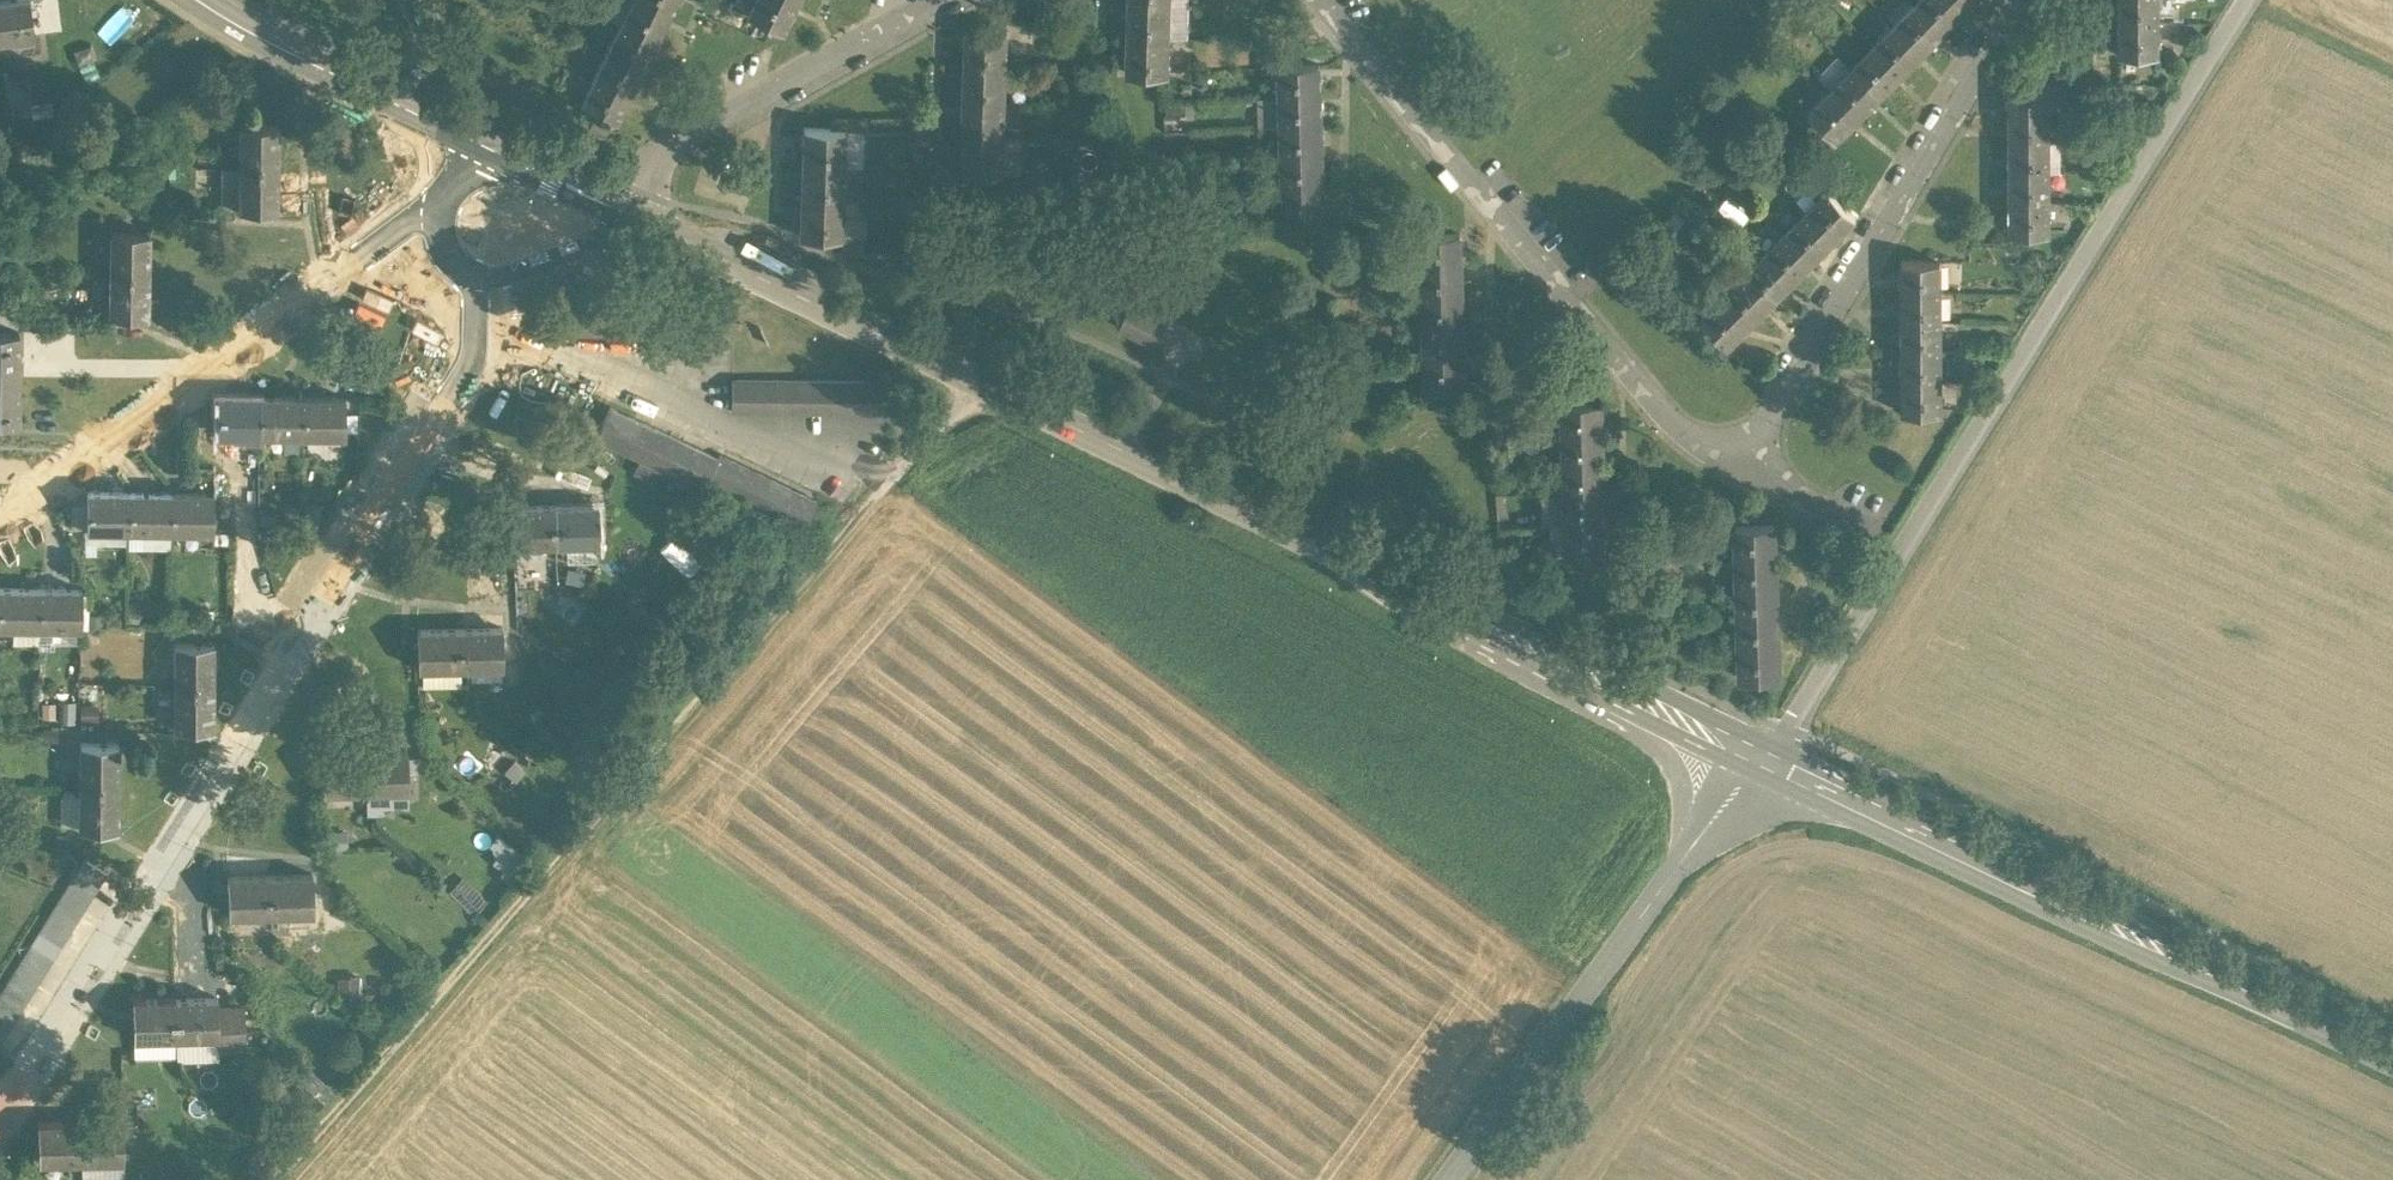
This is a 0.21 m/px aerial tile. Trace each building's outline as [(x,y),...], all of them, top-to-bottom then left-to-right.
[(0,1),(0,39),(34,35),(31,14),(30,14),(27,0),(7,0),(0,1)] [(638,0),(632,0),(620,24),(654,41),(668,14),(638,0)] [(668,14),(675,0),(638,0),(668,14)] [(791,0),(754,0),(747,13),(782,30),(795,2),(791,0)] [(1170,1),(1129,0),(1128,36),(1169,37),(1170,1)] [(1915,3),(1942,30),(1963,9),(1954,0),(1918,0),(1915,3)] [(1963,9),(1972,0),(1954,0),(1963,9)] [(2158,0),(2119,0),(2119,23),(2158,23),(2158,0)] [(1915,3),(1894,25),(1922,52),(1942,30),(1915,3)] [(2158,23),(2119,23),(2120,54),(2158,53),(2158,23)] [(654,41),(620,24),(607,51),(641,68),(654,41)] [(1894,25),(1873,46),(1901,73),(1922,52),(1894,25)] [(1008,30),(967,29),(966,65),(1006,66),(1008,30)] [(1169,37),(1128,36),(1127,72),(1168,73),(1169,37)] [(1873,46),(1852,68),(1879,95),(1901,73),(1873,46)] [(641,68),(607,51),(593,78),(628,95),(641,68)] [(1006,66),(966,65),(964,100),(1005,101),(1006,66)] [(1318,65),(1280,66),(1281,97),(1319,96),(1318,65)] [(1879,95),(1852,68),(1830,90),(1857,117),(1879,95)] [(593,78),(580,106),(614,123),(628,95),(593,78)] [(2048,81),(2010,81),(2010,105),(2010,112),(2048,112),(2048,81)] [(1857,117),(1830,90),(1809,112),(1836,139),(1857,117)] [(1319,96),(1281,97),(1282,127),(1320,126),(1319,96)] [(1005,101),(964,100),(963,135),(1004,137),(1005,101)] [(2048,112),(2010,112),(2010,133),(2010,142),(2049,142),(2048,112)] [(278,125),(240,125),(239,167),(277,167),(278,125)] [(1320,126),(1282,127),(1283,157),(1321,156),(1320,126)] [(844,129),(803,128),(802,164),(843,165),(844,129)] [(1004,137),(963,135),(962,171),(1003,173),(1004,137)] [(2049,172),(2049,142),(2010,142),(2010,172),(2049,172)] [(1321,156),(1283,157),(1284,187),(1322,185),(1321,156)] [(843,165),(802,164),(801,199),(842,200),(843,165)] [(277,167),(239,167),(239,209),(277,210),(277,167)] [(2049,172),(2010,172),(2010,202),(2049,202),(2049,172)] [(1322,185),(1284,187),(1285,218),(1323,216),(1322,185)] [(1855,216),(1828,190),(1806,212),(1833,239),(1855,216)] [(842,200),(801,199),(800,235),(840,236),(842,200)] [(2049,233),(2049,202),(2010,202),(2010,233),(2049,233)] [(1833,239),(1806,212),(1785,233),(1812,260),(1833,239)] [(148,232),(111,231),(110,273),(148,274),(148,232)] [(1812,260),(1785,233),(1764,254),(1791,281),(1812,260)] [(1460,234),(1421,235),(1422,266),(1461,265),(1460,243),(1460,234)] [(1791,281),(1764,254),(1743,276),(1770,303),(1791,281)] [(1940,261),(1902,261),(1901,285),(1902,292),(1940,292),(1940,261)] [(1461,265),(1422,266),(1423,296),(1462,295),(1461,265)] [(148,274),(110,273),(109,316),(147,317),(148,274)] [(1770,303),(1743,276),(1722,297),(1749,324),(1770,303)] [(1940,292),(1902,292),(1901,313),(1902,322),(1940,322),(1940,292)] [(1462,295),(1423,296),(1424,326),(1462,325),(1462,295)] [(1749,324),(1722,297),(1700,319),(1727,346),(1749,324)] [(1167,319),(1130,301),(1119,325),(1155,343),(1167,319)] [(714,305),(574,303),(574,333),(714,335),(714,305)] [(1940,322),(1902,322),(1902,352),(1941,352),(1940,322)] [(1462,325),(1424,326),(1425,356),(1463,354),(1462,325)] [(0,332),(0,378),(19,378),(19,332),(0,332)] [(1941,382),(1941,352),(1902,352),(1902,382),(1941,382)] [(1463,354),(1425,356),(1426,387),(1464,385),(1463,354)] [(0,378),(0,423),(19,423),(19,378),(0,378)] [(887,382),(732,380),(731,379),(730,411),(731,411),(732,411),(886,412),(887,382)] [(1941,413),(1941,382),(1902,382),(1902,413),(1941,413)] [(260,397),(218,396),(218,434),(260,434),(260,397)] [(302,397),(260,397),(260,434),(301,435),(302,397)] [(344,397),(302,397),(301,435),(344,435),(344,397)] [(1601,403),(1562,404),(1563,435),(1602,434),(1601,403)] [(717,458),(609,407),(595,437),(702,489),(706,482),(717,458)] [(1602,434),(1563,435),(1564,465),(1603,464),(1602,434)] [(817,502),(719,455),(717,458),(706,482),(804,529),(817,502)] [(1603,464),(1564,465),(1565,495),(1604,494),(1603,464)] [(129,493),(87,493),(87,530),(129,531),(129,493)] [(171,493),(129,493),(129,531),(170,531),(171,493)] [(213,493),(171,493),(170,531),(213,531),(213,493)] [(1604,494),(1565,495),(1566,525),(1605,524),(1604,494)] [(596,504),(554,505),(555,543),(597,542),(596,504)] [(554,505),(511,506),(513,544),(555,543),(554,505)] [(1605,524),(1566,525),(1567,556),(1606,555),(1605,524)] [(1774,526),(1735,527),(1736,558),(1775,557),(1774,526)] [(1775,557),(1736,558),(1737,588),(1776,587),(1775,557)] [(1776,587),(1737,588),(1738,618),(1777,616),(1776,587)] [(0,589),(0,627),(39,627),(39,590),(0,589)] [(82,590),(39,590),(39,627),(81,628),(82,590)] [(1777,616),(1738,618),(1739,648),(1778,647),(1777,616)] [(502,627),(459,629),(460,666),(503,665),(502,627)] [(459,629),(417,630),(418,668),(460,666),(459,629)] [(213,643),(175,643),(175,685),(213,686),(213,643)] [(1778,647),(1739,648),(1740,679),(1779,677),(1778,647)] [(213,686),(175,685),(175,728),(213,728),(213,686)] [(118,745),(80,744),(80,786),(117,787),(118,745)] [(407,751),(364,752),(366,790),(408,789),(407,751)] [(364,752),(322,753),(323,791),(366,790),(364,752)] [(117,787),(80,786),(79,828),(117,829),(117,787)] [(251,871),(252,856),(227,855),(227,871),(251,871)] [(107,874),(84,860),(76,872),(99,886),(107,874)] [(99,886),(76,872),(69,884),(91,898),(99,886)] [(312,874),(270,876),(271,913),(313,912),(312,874)] [(270,876),(227,877),(229,915),(271,913),(270,876)] [(459,930),(490,896),(468,876),(437,909),(459,930)] [(91,898),(69,884),(61,896),(84,911),(91,898)] [(84,911),(61,896),(53,909),(76,923),(84,911)] [(76,923),(53,909),(46,921),(68,935),(76,923)] [(68,935),(46,921),(38,933),(61,947),(68,935)] [(61,947),(38,933),(30,945),(53,959),(61,947)] [(53,959),(30,945),(23,957),(46,972),(53,959)] [(46,972),(23,957),(15,970),(38,984),(46,972)] [(38,984),(15,970),(8,982),(30,996),(38,984)] [(8,982),(0,994),(23,1008),(30,996),(8,982)] [(0,994),(0,1011),(15,1020),(23,1008),(0,994)] [(217,998),(175,999),(176,1037),(218,1036),(218,1008),(217,998)] [(175,999),(133,1000),(133,1038),(176,1037),(175,999)] [(243,1007),(218,1008),(218,1036),(219,1047),(245,1046),(243,1007)] [(0,1011),(0,1028),(7,1033),(15,1020),(0,1011)] [(122,1122),(80,1123),(81,1161),(123,1159),(122,1122)] [(80,1123),(38,1124),(39,1162),(74,1161),(81,1161),(80,1123)] [(39,1162),(40,1179),(75,1179),(74,1161),(39,1162)]
